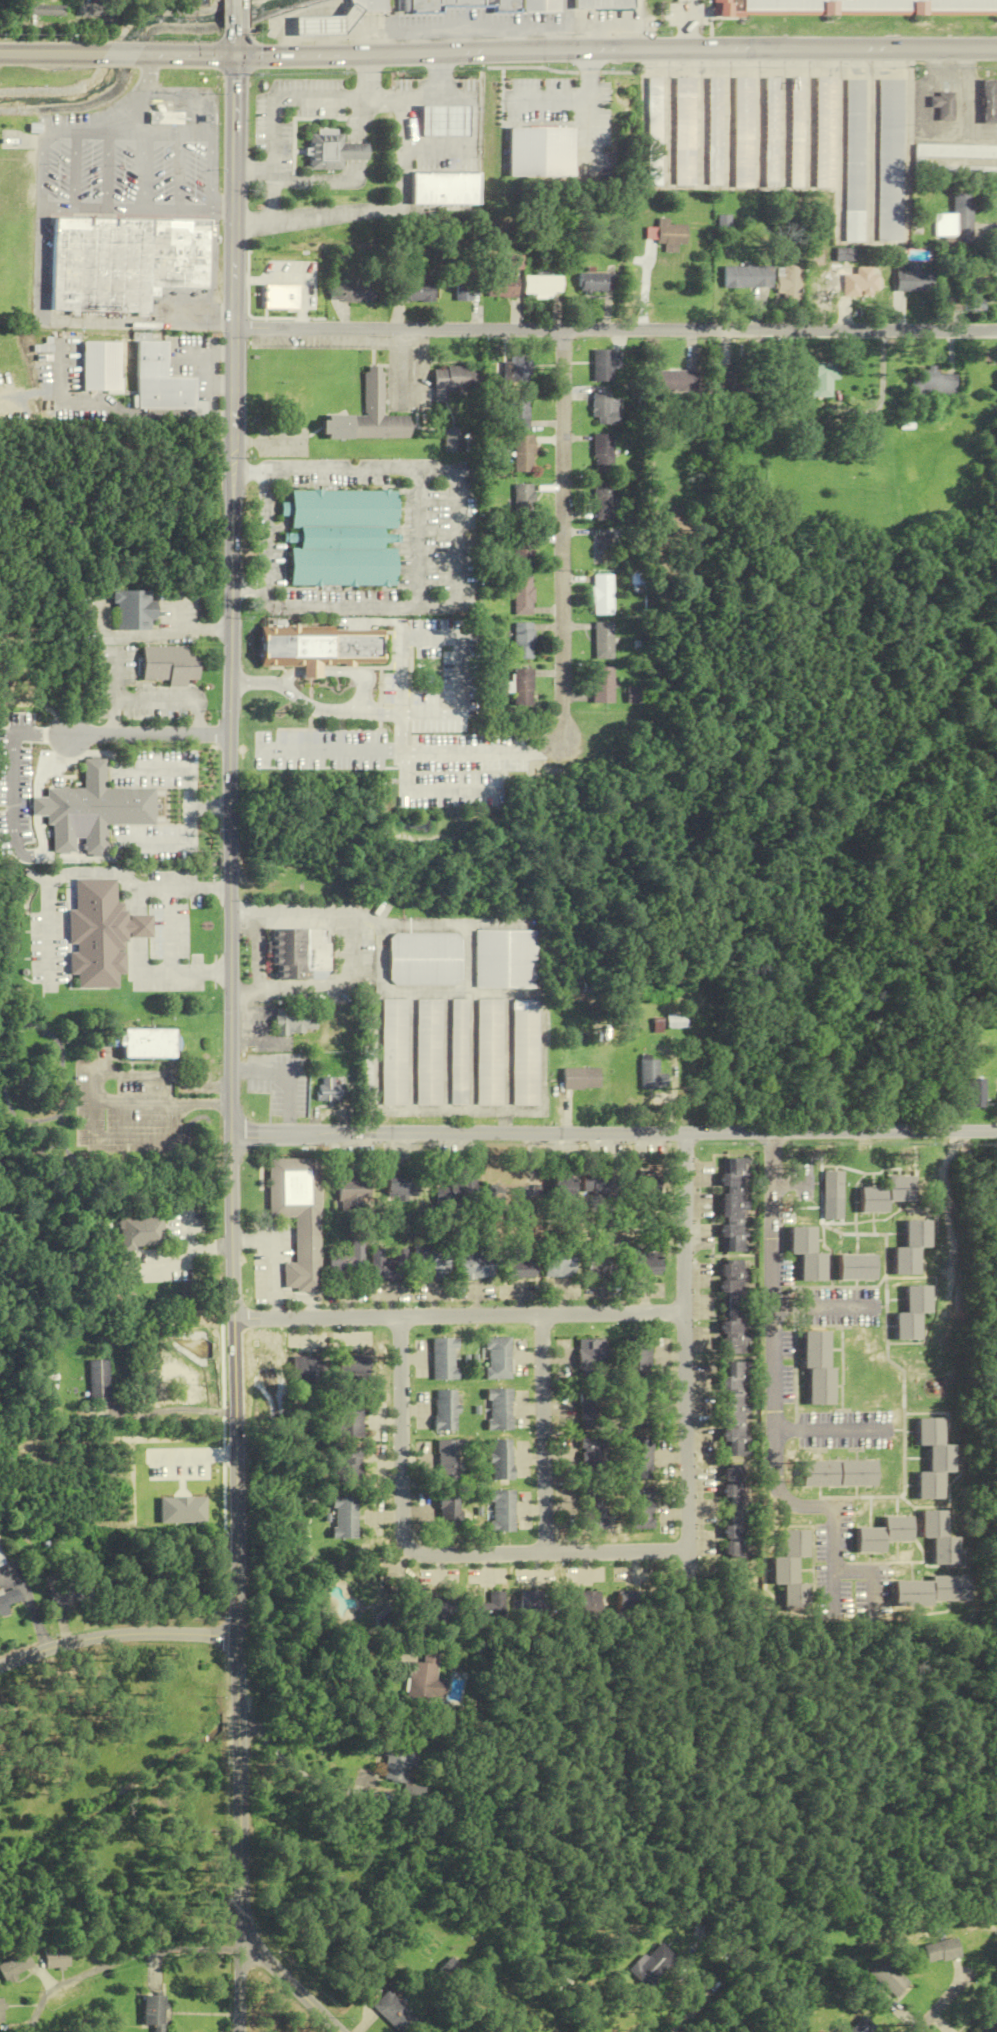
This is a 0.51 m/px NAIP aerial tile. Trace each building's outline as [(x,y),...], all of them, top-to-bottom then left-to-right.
[(352,2),(350,0),(384,0),(384,11),(362,10),(352,2)] [(397,10),(408,10),(408,0),(397,0),(397,10)] [(492,11),(518,11),(518,0),(410,0),(410,12),(440,11),(440,5),(492,5),(492,11)] [(558,0),(521,0),(521,11),(558,10),(558,0)] [(632,0),(573,0),(573,10),(632,9),(632,0)] [(710,14),(996,14),(996,0),(710,0),(710,14)] [(343,16),(352,2),(362,10),(343,34),(343,16)] [(295,16),(295,35),(343,34),(343,16),(295,16)] [(790,76),(803,76),(803,188),(790,188),(790,76)] [(647,77),(661,77),(661,185),(647,185),(647,77)] [(674,77),(694,77),(694,185),(674,185),(674,77)] [(708,77),(722,77),(722,185),(708,185),(708,77)] [(734,77),(753,77),(753,188),(734,188),(734,77)] [(765,77),(778,77),(778,185),(765,185),(765,77)] [(815,77),(834,77),(834,188),(815,188),(815,77)] [(877,78),(901,78),(902,242),(877,242),(877,78)] [(845,79),(864,79),(864,242),(845,242),(845,79)] [(979,81),(979,123),(993,123),(993,81),(979,81)] [(937,120),(937,107),(928,107),(928,97),(936,97),(936,93),(952,93),(952,120),(937,120)] [(165,112),(161,105),(153,104),(157,112),(165,112)] [(465,105),(423,105),(421,106),(420,108),(420,134),(421,135),(423,136),(465,136),(467,135),(468,133),(468,107),(467,105),(465,105)] [(149,112),(148,124),(180,125),(180,112),(165,112),(157,112),(149,112)] [(343,134),(310,134),(310,169),(343,169),(343,159),(343,143),(343,134)] [(343,143),(367,143),(367,159),(343,159),(343,143)] [(924,168),(924,159),(996,159),(996,145),(915,145),(914,168),(924,168)] [(411,171),(411,203),(479,203),(479,172),(411,171)] [(972,194),(953,194),(953,215),(935,215),(935,237),(944,237),(944,249),(972,248),(972,194)] [(730,233),(730,216),(718,216),(718,234),(730,233)] [(56,219),(55,312),(149,314),(149,288),(181,289),(210,289),(210,222),(181,222),(150,221),(56,219)] [(646,229),(646,240),(656,240),(655,244),(664,244),(664,253),(677,253),(677,245),(685,245),(686,225),(668,225),(668,219),(657,219),(657,229),(646,229)] [(877,293),(877,275),(874,275),(874,268),(855,268),(855,250),(842,250),(842,293),(877,293)] [(490,275),(490,299),(519,299),(519,256),(499,256),(499,275),(490,275)] [(895,293),(932,293),(932,273),(919,273),(919,263),(895,263),(895,293)] [(801,301),(801,265),(777,265),(777,301),(801,301)] [(771,289),(771,267),(723,267),(723,289),(771,289)] [(614,294),(614,274),(579,274),(579,294),(614,294)] [(376,303),(376,277),(330,277),(330,303),(376,303)] [(436,284),(437,303),(422,303),(422,301),(394,301),(394,285),(416,284),(416,277),(429,277),(429,284),(436,284)] [(563,297),(563,277),(525,277),(525,296),(536,296),(536,297),(563,297)] [(982,278),(964,278),(964,304),(955,304),(955,312),(982,312),(982,278)] [(458,302),(480,302),(480,280),(458,280),(458,302)] [(198,410),(198,379),(170,379),(170,343),(141,343),(141,410),(198,410)] [(532,383),(532,351),(510,351),(510,383),(532,383)] [(615,382),(615,351),(594,351),(594,382),(615,382)] [(815,363),(836,363),(840,363),(839,381),(836,380),(832,380),(831,399),(811,398),(811,390),(807,390),(808,379),(815,380),(815,363)] [(731,393),(754,393),(754,366),(714,366),(714,381),(731,382),(731,393)] [(913,379),(911,401),(924,403),(924,394),(950,396),(951,393),(957,394),(959,375),(940,373),(940,371),(936,371),(937,367),(929,366),(929,371),(922,370),(921,380),(913,379)] [(435,368),(435,403),(451,403),(451,392),(480,391),(480,367),(435,368)] [(697,371),(654,371),(654,394),(697,394),(697,371)] [(409,438),(409,416),(384,416),(384,372),(380,372),(367,372),(364,372),(363,415),(327,414),(327,419),(327,433),(327,437),(409,438)] [(511,392),(511,429),(530,429),(530,392),(511,392)] [(593,393),(593,425),(620,425),(620,400),(610,400),(610,393),(593,393)] [(445,450),(462,450),(462,428),(445,428),(445,450)] [(614,472),(614,435),(594,435),(594,472),(614,472)] [(535,436),(515,436),(515,473),(535,473),(535,436)] [(614,482),(596,482),(596,522),(614,522),(614,482)] [(515,486),(515,517),(535,517),(535,486),(515,486)] [(290,585),(291,547),(299,547),(300,527),(291,527),(291,490),(396,491),(396,528),(382,528),(382,547),(396,547),(396,586),(290,585)] [(597,558),(612,558),(612,532),(597,532),(597,558)] [(515,569),(534,569),(534,537),(515,537),(515,569)] [(593,616),(614,616),(614,575),(593,575),(593,616)] [(534,616),(534,576),(514,576),(514,616),(534,616)] [(113,590),(113,603),(117,603),(118,630),(152,629),(151,620),(157,620),(157,600),(151,600),(151,590),(113,590)] [(514,659),(535,659),(535,623),(514,623),(514,659)] [(595,659),(613,659),(613,623),(595,623),(595,659)] [(382,628),(261,628),(261,667),(303,667),(303,678),(321,678),(321,665),(382,665),(382,628)] [(143,646),(143,680),(171,679),(171,686),(187,686),(187,680),(200,680),(200,652),(188,652),(188,645),(143,646)] [(613,668),(593,668),(593,704),(613,704),(613,668)] [(533,707),(533,669),(514,669),(514,707),(533,707)] [(640,689),(628,689),(628,704),(640,704),(640,689)] [(157,824),(156,787),(108,787),(108,770),(110,770),(110,762),(108,762),(108,757),(102,757),(102,755),(91,755),(91,758),(86,758),(86,763),(84,763),(84,769),(86,769),(86,789),(66,788),(66,799),(62,799),(62,813),(67,813),(67,822),(87,822),(87,844),(84,844),(84,849),(87,849),(87,852),(107,852),(107,849),(109,849),(109,844),(107,844),(107,824),(157,824)] [(117,986),(117,973),(125,973),(125,951),(117,952),(117,949),(125,949),(125,941),(127,941),(127,932),(127,920),(127,910),(123,910),(123,902),(117,902),(117,878),(75,878),(75,909),(67,909),(68,942),(77,942),(77,953),(69,953),(69,972),(77,972),(78,986),(117,986)] [(127,920),(127,932),(129,932),(129,936),(151,936),(151,914),(129,914),(129,920),(127,920)] [(274,929),(274,980),(326,980),(327,930),(274,929)] [(475,988),(536,988),(536,930),(475,930),(475,988)] [(461,986),(461,934),(390,934),(390,986),(461,986)] [(407,1000),(382,1000),(382,1106),(407,1106),(407,1000)] [(441,1000),(417,1000),(417,1106),(441,1106),(441,1000)] [(451,1106),(467,1106),(467,1000),(451,1000),(451,1106)] [(537,1000),(513,1000),(513,1106),(537,1106),(537,1000)] [(307,1009),(276,1008),(275,1033),(316,1034),(316,1018),(307,1018),(307,1009)] [(685,1029),(685,1015),(664,1015),(664,1029),(685,1029)] [(123,1028),(123,1034),(117,1034),(117,1045),(122,1045),(122,1057),(175,1057),(175,1049),(178,1049),(178,1037),(175,1037),(175,1028),(123,1028)] [(639,1089),(663,1089),(663,1075),(656,1075),(656,1060),(638,1060),(639,1089)] [(562,1092),(582,1092),(582,1068),(562,1068),(562,1092)] [(343,1101),(343,1084),(335,1084),(335,1078),(319,1078),(319,1101),(343,1101)] [(985,1079),(969,1079),(969,1108),(985,1108),(985,1079)] [(321,1159),(269,1159),(270,1219),(296,1219),(296,1264),(284,1264),(284,1291),(321,1291),(321,1159)] [(722,1252),(746,1252),(745,1159),(721,1159),(722,1252)] [(843,1171),(823,1171),(823,1200),(843,1200),(843,1171)] [(582,1173),(582,1195),(610,1195),(610,1173),(582,1173)] [(659,1173),(637,1173),(637,1207),(659,1207),(659,1173)] [(383,1175),(339,1175),(339,1204),(383,1204),(383,1175)] [(450,1187),(436,1187),(436,1204),(477,1204),(477,1175),(450,1175),(450,1187)] [(388,1176),(388,1200),(419,1200),(419,1176),(388,1176)] [(573,1176),(553,1176),(553,1200),(573,1200),(573,1176)] [(886,1201),(914,1201),(914,1176),(887,1177),(887,1188),(860,1188),(860,1213),(887,1213),(886,1201)] [(491,1204),(534,1204),(534,1185),(491,1185),(491,1204)] [(161,1216),(118,1218),(118,1249),(162,1247),(161,1216)] [(895,1248),(895,1276),(919,1276),(919,1247),(930,1247),(930,1221),(906,1221),(906,1248),(895,1248)] [(815,1254),(815,1228),(790,1228),(790,1255),(801,1255),(801,1281),(826,1281),(826,1254),(815,1254)] [(330,1256),(330,1279),(364,1279),(364,1236),(351,1236),(351,1256),(330,1256)] [(613,1243),(588,1243),(588,1276),(613,1276),(613,1243)] [(414,1272),(434,1272),(434,1281),(450,1281),(450,1247),(414,1247),(414,1272)] [(395,1249),(395,1260),(384,1260),(384,1249),(371,1249),(372,1281),(405,1280),(405,1249),(395,1249)] [(460,1252),(460,1279),(489,1279),(489,1252),(460,1252)] [(545,1277),(576,1277),(576,1252),(545,1252),(545,1277)] [(503,1279),(535,1279),(535,1253),(503,1253),(503,1279)] [(630,1276),(661,1276),(661,1253),(630,1253),(630,1276)] [(875,1255),(839,1255),(839,1281),(875,1281),(875,1255)] [(724,1354),(746,1354),(746,1261),(722,1261),(722,1294),(724,1294),(724,1354)] [(896,1341),(920,1341),(920,1313),(930,1313),(930,1286),(906,1286),(906,1313),(896,1313),(896,1341)] [(833,1405),(833,1368),(828,1368),(828,1332),(804,1332),(804,1370),(808,1370),(808,1405),(833,1405)] [(511,1337),(488,1337),(488,1369),(486,1369),(486,1380),(511,1380),(511,1337)] [(433,1380),(456,1380),(456,1339),(433,1339),(433,1380)] [(605,1339),(579,1339),(579,1371),(605,1371),(605,1339)] [(626,1377),(651,1377),(651,1339),(626,1339),(626,1377)] [(337,1378),(368,1378),(368,1356),(337,1356),(337,1378)] [(292,1384),(323,1384),(323,1357),(292,1357),(292,1384)] [(88,1360),(88,1404),(108,1404),(108,1360),(88,1360)] [(747,1363),(724,1363),(724,1456),(747,1456),(747,1363)] [(580,1430),(601,1430),(601,1387),(580,1387),(580,1430)] [(625,1428),(650,1428),(650,1387),(625,1387),(625,1428)] [(512,1430),(512,1389),(489,1389),(489,1430),(512,1430)] [(434,1430),(456,1430),(456,1391),(434,1391),(434,1430)] [(362,1438),(363,1406),(333,1405),(332,1438),(362,1438)] [(941,1419),(917,1419),(917,1446),(929,1446),(929,1472),(917,1473),(917,1500),(942,1500),(942,1472),(953,1472),(953,1445),(941,1445),(941,1419)] [(603,1438),(580,1438),(580,1468),(603,1468),(603,1438)] [(651,1438),(624,1438),(623,1479),(651,1479),(651,1438)] [(459,1479),(459,1440),(437,1440),(437,1479),(459,1479)] [(511,1480),(511,1440),(491,1440),(491,1480),(511,1480)] [(363,1449),(335,1448),(335,1481),(362,1481),(363,1449)] [(875,1461),(802,1461),(802,1486),(875,1486),(875,1461)] [(745,1465),(724,1465),(725,1558),(746,1558),(745,1465)] [(580,1488),(580,1531),(605,1531),(605,1488),(580,1488)] [(627,1531),(651,1531),(651,1488),(627,1488),(627,1531)] [(491,1491),(491,1531),(513,1531),(513,1491),(491,1491)] [(439,1531),(458,1531),(458,1493),(439,1493),(439,1531)] [(358,1497),(334,1497),(334,1538),(358,1538),(358,1497)] [(958,1538),(946,1538),(947,1511),(922,1511),(921,1538),(933,1538),(933,1565),(958,1565),(958,1538)] [(858,1554),(885,1554),(885,1542),(911,1542),(911,1517),(884,1517),(884,1528),(858,1529),(858,1554)] [(808,1531),(784,1531),(784,1558),(773,1558),(773,1584),(785,1584),(784,1613),(809,1614),(809,1585),(797,1584),(797,1557),(808,1558),(808,1531)] [(969,1604),(968,1577),(931,1577),(931,1581),(895,1582),(895,1605),(969,1604)] [(49,1607),(68,1603),(64,1581),(45,1585),(49,1607)] [(0,1591),(0,1613),(7,1611),(6,1606),(17,1603),(13,1587),(0,1591)] [(618,1611),(642,1611),(642,1591),(618,1591),(618,1611)] [(490,1602),(468,1601),(467,1623),(492,1624),(492,1625),(506,1626),(508,1593),(490,1592),(490,1602)] [(541,1615),(541,1592),(519,1592),(519,1615),(541,1615)] [(567,1615),(601,1615),(601,1593),(567,1593),(567,1615)] [(421,1601),(421,1627),(450,1627),(450,1601),(421,1601)] [(410,1662),(406,1704),(433,1706),(434,1698),(443,1699),(445,1680),(435,1679),(437,1651),(424,1650),(423,1663),(410,1662)] [(381,1780),(405,1784),(403,1798),(422,1802),(425,1788),(414,1785),(415,1778),(407,1776),(410,1764),(415,1765),(419,1748),(389,1742),(381,1780)] [(926,1964),(959,1958),(955,1939),(923,1945),(926,1964)] [(679,1961),(661,1942),(631,1972),(649,1991),(679,1961)] [(45,1952),(47,1971),(70,1969),(69,1950),(45,1952)] [(7,1983),(34,1967),(25,1951),(0,1966),(0,1972),(7,1983)] [(444,1968),(452,1976),(461,1968),(454,1959),(444,1968)] [(896,1998),(909,1984),(882,1960),(870,1975),(896,1998)] [(421,2023),(389,1991),(373,2007),(398,2031),(411,2031),(421,2023)] [(164,1995),(143,1995),(143,2026),(154,2026),(154,2031),(164,2031),(164,1995)] [(875,2026),(861,2016),(850,2031),(871,2031),(875,2026)] [(987,2023),(979,2031),(996,2031),(987,2023)]
